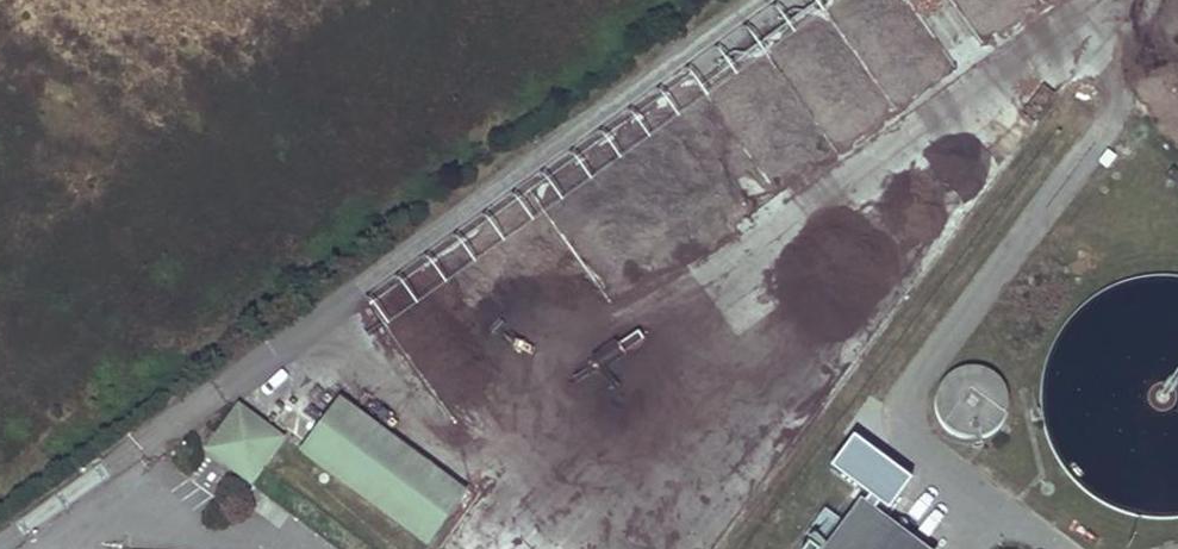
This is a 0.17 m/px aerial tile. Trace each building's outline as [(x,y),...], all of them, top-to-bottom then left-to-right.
[(979,362),(967,361),(955,363),(944,369),(936,378),(930,389),(928,401),(930,413),(935,424),(943,433),(954,439),(965,442),(978,441),(989,437),(999,430),(1006,420),(1010,408),(1010,396),(1007,384),(1000,374),(991,367),(979,362)] [(338,386),(301,433),(421,526),(458,479),(338,386)] [(238,391),(208,428),(246,458),(275,420),(238,391)] [(851,508),(820,548),(906,548),(851,508)] [(444,548),(521,548),(465,515),(444,548)]
